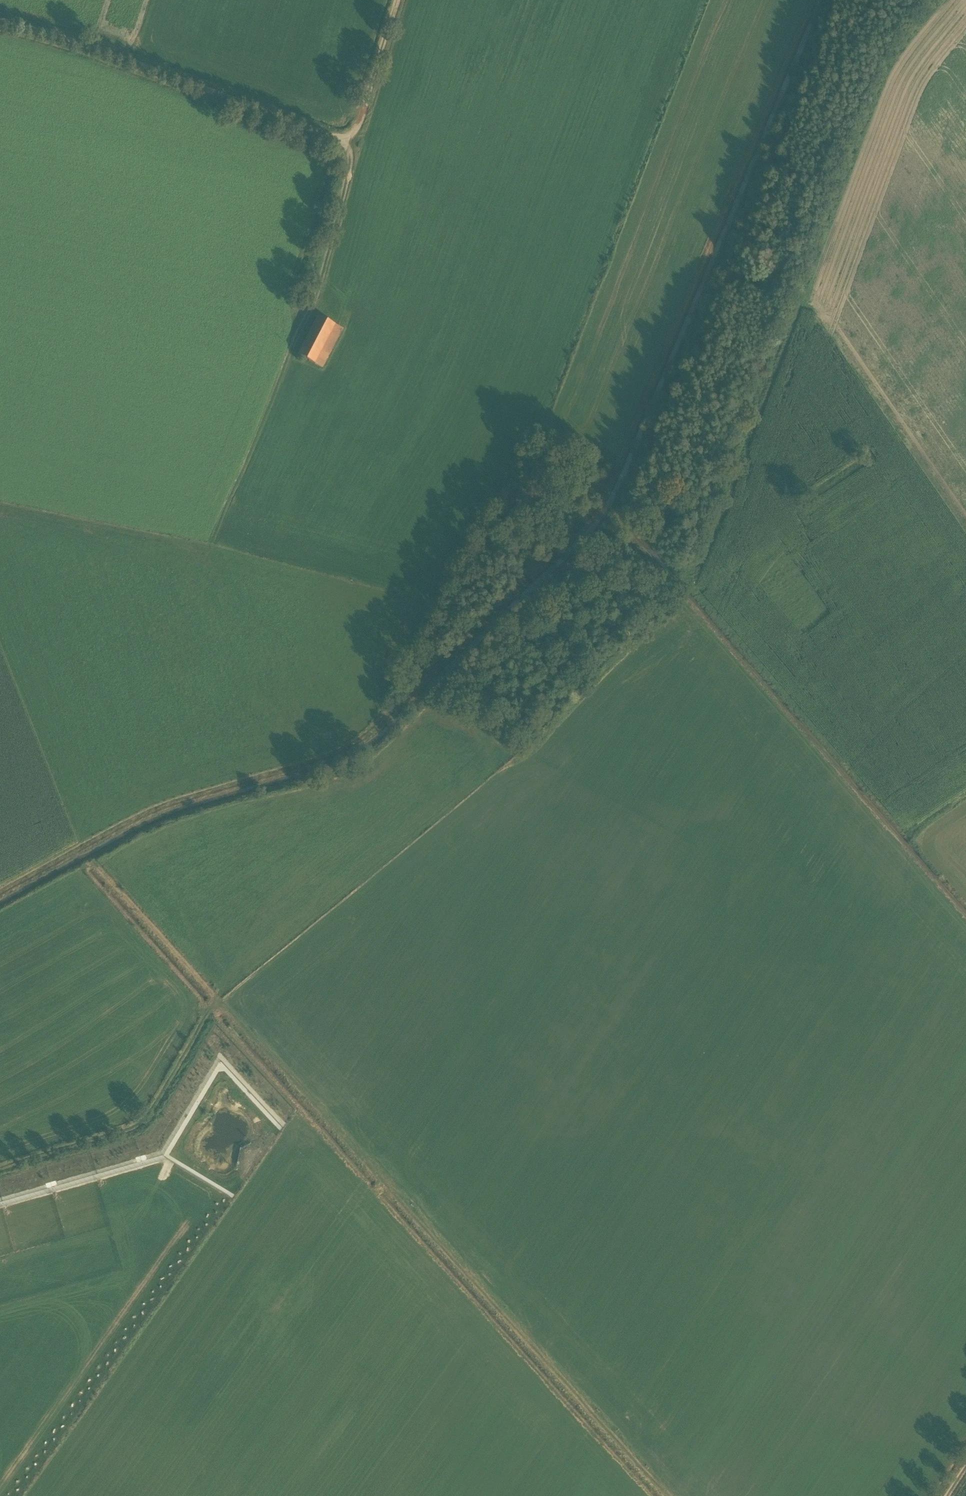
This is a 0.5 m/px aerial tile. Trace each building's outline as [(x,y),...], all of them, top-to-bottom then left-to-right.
[(298,355),(315,364),(322,368),(325,364),(343,329),(318,316),(298,355)] [(135,1157),(137,1163),(147,1160),(146,1155),(141,1156),(135,1157)] [(46,1183),(47,1189),(57,1186),(56,1181),(51,1182),(46,1183)]
